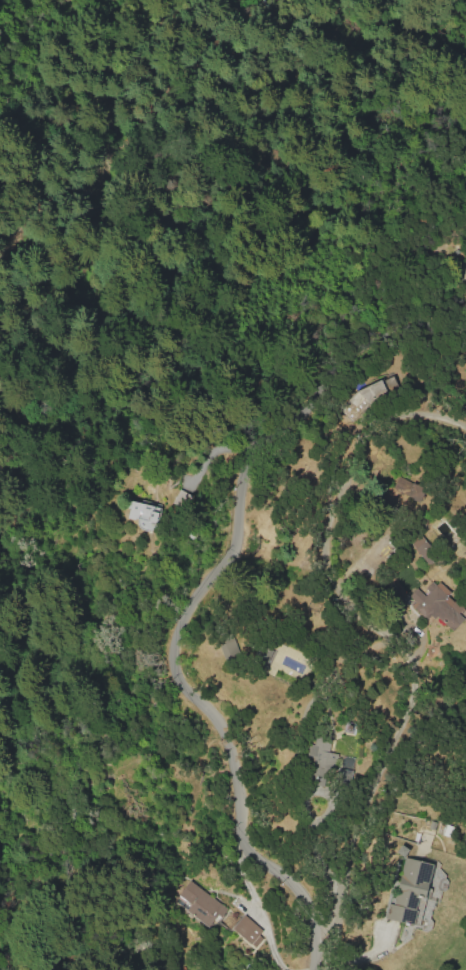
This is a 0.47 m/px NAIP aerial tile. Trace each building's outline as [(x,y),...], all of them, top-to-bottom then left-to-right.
[(345,396),(350,409),(398,388),(392,375),(345,396)] [(128,498),(162,505),(155,532),(143,530),(137,527),(136,524),(135,520),(124,518),(128,498)] [(426,560),(427,562),(435,556),(418,537),(410,544),(425,561),(426,560)] [(432,581),(422,593),(415,587),(405,599),(428,619),(433,614),(451,630),(465,613),(465,611),(432,581)] [(223,643),(218,645),(223,660),(239,654),(231,631),(220,635),(223,643)] [(305,755),(311,756),(307,782),(327,786),(333,752),(328,751),(330,740),(314,737),(313,744),(307,743),(305,755)] [(335,785),(348,786),(350,769),(337,768),(335,785)] [(431,863),(403,857),(392,904),(387,903),(384,917),(417,925),(431,863)] [(211,927),(225,906),(187,880),(173,902),(211,927)] [(231,928),(253,948),(265,935),(242,915),(231,928)]
